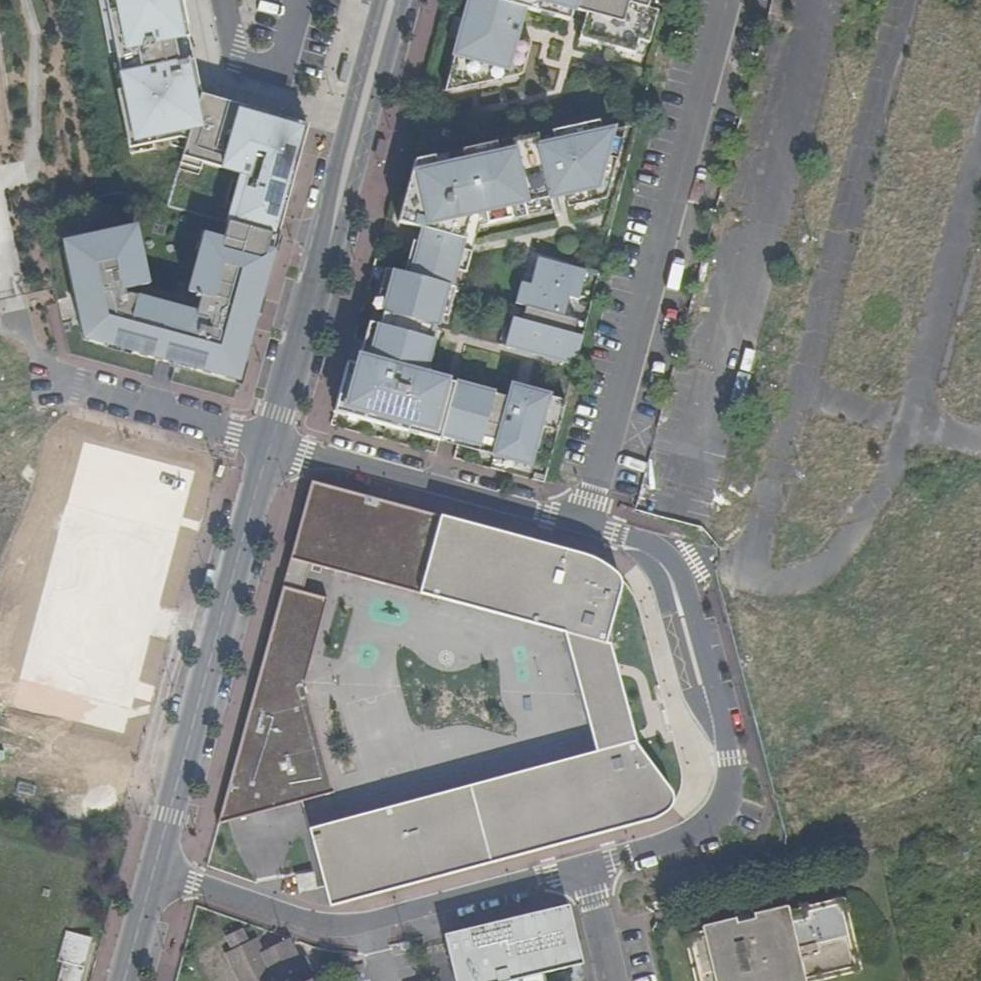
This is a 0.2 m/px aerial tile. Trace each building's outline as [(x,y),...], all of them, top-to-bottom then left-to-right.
[(183,130),(192,132),(185,156),(242,172),(227,222),(230,222),(279,237),(289,202),(304,148),(310,128),(292,123),(230,105),(200,96),(194,66),(184,19),(180,0),(97,0),(108,53),(115,52),(123,90),(116,91),(126,141),(183,130)] [(518,79),(526,46),(511,42),(518,12),(534,16),(535,15),(537,6),(550,10),(548,18),(548,19),(565,23),(565,22),(567,13),(580,17),(578,26),(574,42),(592,46),(593,45),(595,32),(613,37),(611,50),(610,51),(630,55),(633,41),(644,43),(652,12),(642,9),(645,0),(498,0),(497,3),(487,0),(467,0),(456,40),(457,41),(467,44),(463,58),(453,55),(443,91),(518,79)] [(550,10),(537,6),(535,15),(548,18),(550,10)] [(580,17),(567,13),(565,22),(578,26),(580,17)] [(613,37),(595,32),(593,45),(611,50),(613,37)] [(453,55),(463,58),(467,44),(457,41),(453,55)] [(330,412),(436,440),(437,434),(491,449),(490,454),(525,464),(536,426),(554,430),(561,400),(509,387),(505,398),(418,376),(434,314),(438,299),(447,302),(451,287),(445,286),(449,270),(461,273),(466,251),(442,246),(445,236),(457,239),(464,214),(479,212),(482,224),(506,219),(504,206),(546,197),(562,194),(564,206),(604,198),(621,128),(597,133),(595,121),(548,132),(550,143),(536,147),(533,135),(507,141),(509,153),(493,156),(490,144),(457,151),(459,163),(432,169),(429,157),(410,162),(395,222),(421,230),(417,244),(409,242),(401,273),(382,268),(378,283),(387,286),(383,299),(376,326),(365,368),(354,364),(344,362),(342,367),(330,412)] [(533,135),(536,147),(550,143),(548,132),(533,135)] [(490,144),(493,156),(509,153),(507,141),(490,144)] [(429,157),(432,169),(459,163),(457,151),(429,157)] [(546,197),(504,206),(506,219),(549,210),(546,197)] [(258,312),(279,237),(230,222),(225,240),(205,235),(190,300),(197,302),(194,312),(119,292),(149,285),(137,227),(112,232),(113,238),(89,243),(88,238),(65,244),(85,340),(240,381),(258,312)] [(500,346),(571,365),(575,349),(565,346),(568,334),(572,320),(559,316),(565,297),(574,299),(582,271),(534,258),(526,285),(516,283),(511,303),(521,306),(518,319),(514,333),(505,330),(500,346)] [(374,297),(383,299),(387,286),(378,283),(374,297)] [(447,302),(438,299),(434,314),(443,316),(447,302)] [(505,330),(514,333),(518,319),(508,316),(505,330)] [(376,326),(365,323),(354,364),(365,368),(376,326)] [(565,346),(575,349),(578,337),(568,334),(565,346)] [(542,474),(530,471),(528,478),(540,481),(542,474)] [(496,865),(654,823),(658,818),(665,814),(671,808),(673,800),(669,789),(639,747),(610,645),(605,647),(621,588),(621,581),(618,576),(615,573),(608,567),(594,559),(577,553),(350,492),(311,482),(218,824),(335,793),(306,684),(328,599),(303,593),(310,566),(565,631),(596,753),(309,829),(330,909),(496,865)] [(315,889),(312,873),(294,877),(298,892),(315,889)] [(865,965),(854,922),(849,900),(845,897),(840,896),(792,908),(757,916),(738,921),(703,929),(692,932),(689,934),(687,937),(687,940),(687,943),(696,980),(821,980),(861,972),(865,965)] [(734,904),(737,916),(738,921),(757,916),(756,911),(753,900),(734,904)] [(541,971),(579,962),(564,903),(483,921),(444,931),(456,980),(499,980),(506,979),(541,971)] [(66,931),(58,962),(62,962),(57,980),(80,980),(92,939),(66,931)] [(305,975),(312,972),(305,957),(298,961),(288,941),(262,954),(255,941),(247,945),(240,932),(225,939),(231,952),(223,957),(235,980),(308,980),(305,975)] [(506,980),(543,980),(541,971),(506,979),(506,980)]
